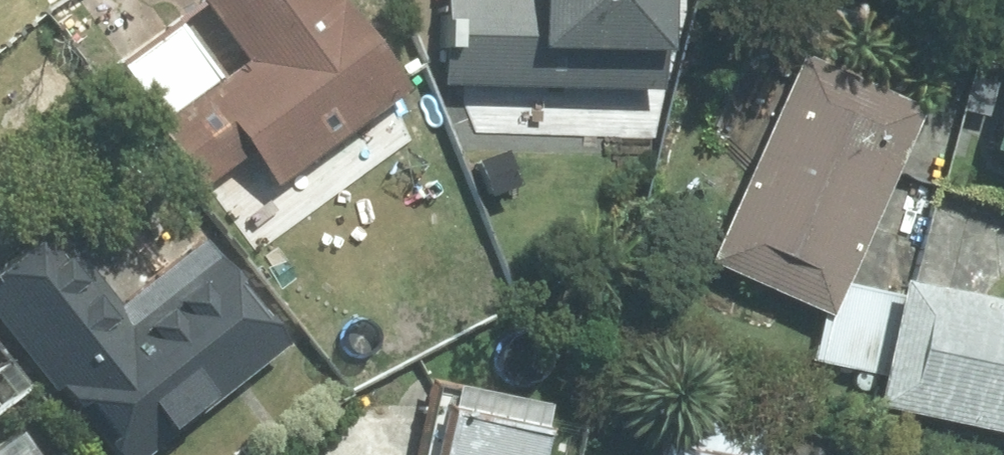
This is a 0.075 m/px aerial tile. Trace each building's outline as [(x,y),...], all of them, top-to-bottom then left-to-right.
[(271,186),(403,87),(338,0),(198,0),(243,59),(215,79),(172,22),(116,64),(157,119),(174,107),(224,173),(247,155),(271,186)] [(440,81),(653,87),(655,0),(442,0),(440,81)] [(919,108),(795,53),(703,258),(827,313),(919,108)] [(983,143),(1003,149),(1003,71),(983,143)] [(0,266),(0,326),(101,454),(143,454),(283,347),(199,240),(116,304),(53,224),(0,266)] [(866,404),(1003,433),(1003,299),(893,276),(866,404)] [(665,403),(655,454),(755,454),(762,423),(665,403)] [(539,427),(435,405),(424,454),(533,454),(539,427)]
